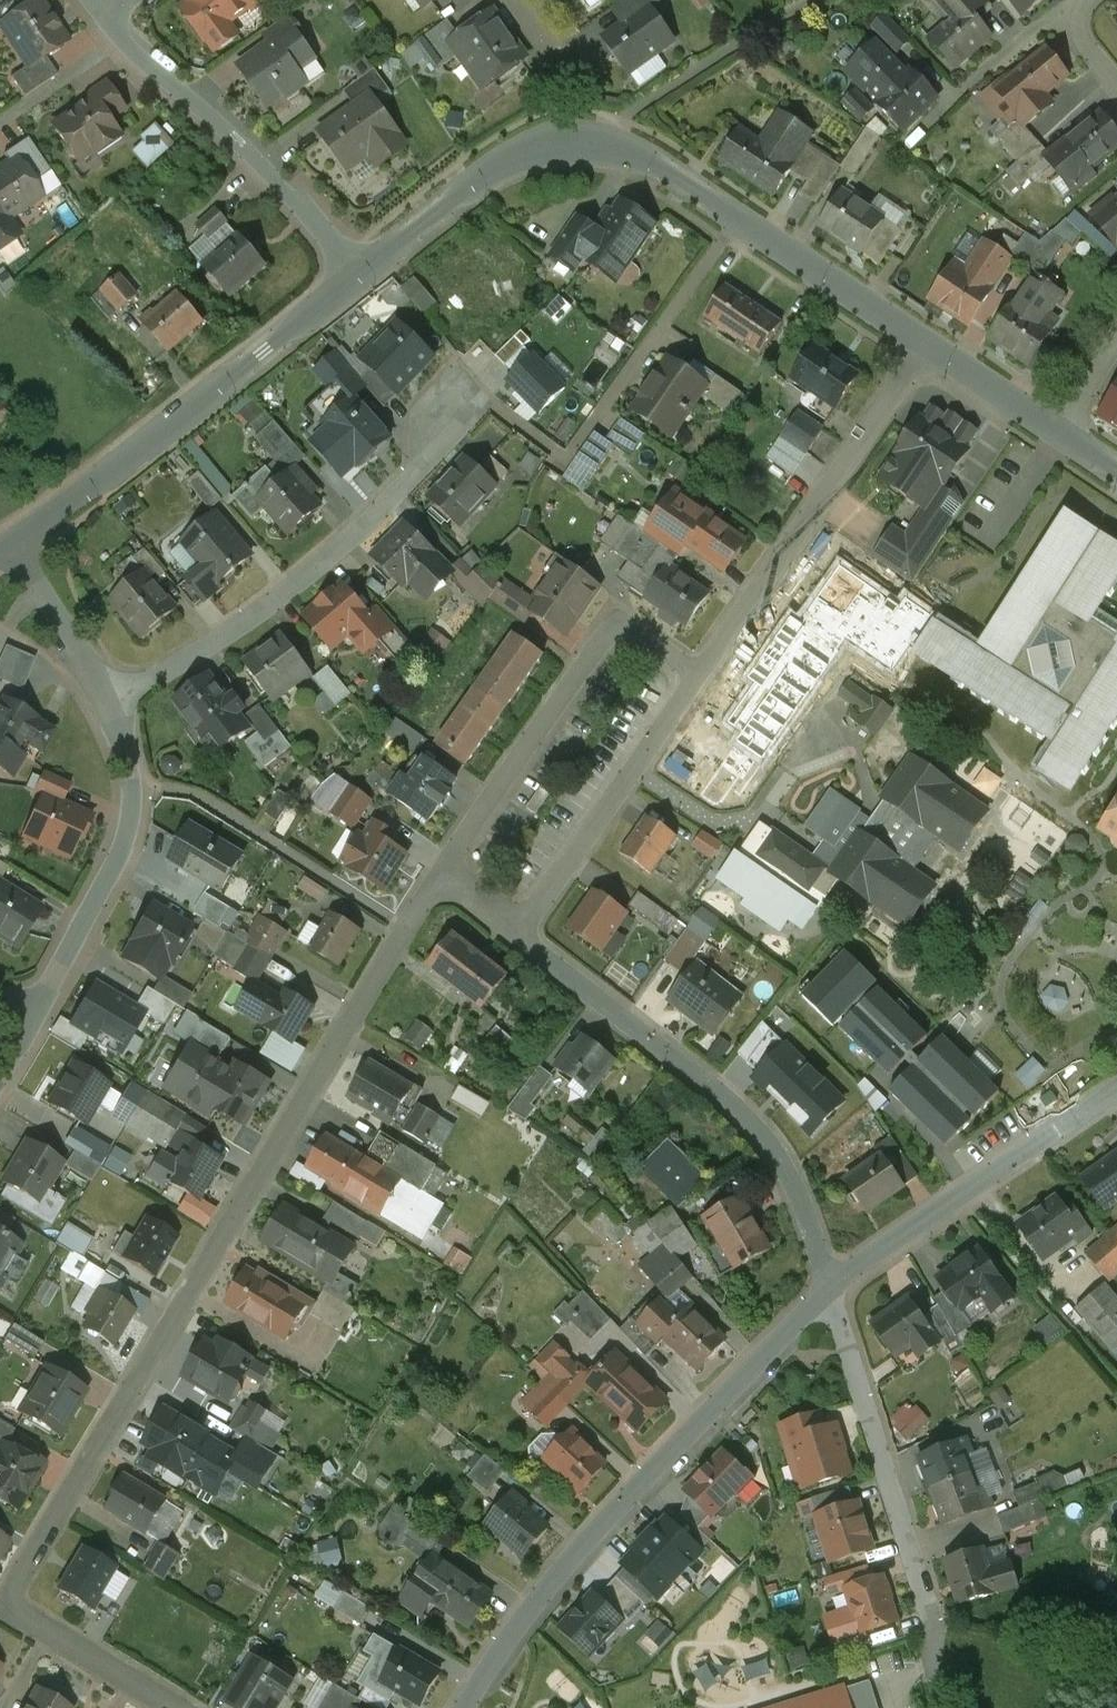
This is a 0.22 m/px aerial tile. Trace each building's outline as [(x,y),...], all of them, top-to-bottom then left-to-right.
[(0,25),(0,27),(1,28),(5,25),(15,40),(13,41),(29,65),(27,67),(28,68),(44,57),(66,42),(38,0),(36,0),(21,10),(0,25)] [(21,10),(15,0),(8,0),(1,5),(0,6),(0,25),(21,10)] [(180,9),(204,41),(205,40),(215,53),(238,36),(229,23),(250,8),(248,4),(245,0),(192,0),(180,9)] [(614,6),(623,19),(644,4),(648,8),(656,2),(654,0),(622,0),(614,6)] [(929,40),(955,70),(971,56),(970,54),(989,37),(971,16),(990,0),(930,0),(949,22),(929,40)] [(1023,16),(1024,15),(1024,14),(1043,0),(1011,0),(1023,16)] [(644,4),(623,19),(622,24),(603,38),(629,75),(673,43),(648,8),(644,4)] [(458,37),(450,43),(459,55),(464,63),(470,59),(489,85),(524,59),(491,13),(458,37)] [(289,15),(262,35),(270,46),(271,48),(294,32),(301,42),(306,39),(289,15)] [(885,15),(870,30),(895,55),(910,41),(885,15)] [(447,21),(415,45),(435,73),(459,55),(450,43),(458,37),(447,21)] [(271,48),(270,46),(239,68),(267,106),(282,95),(287,101),(308,85),(292,63),(308,52),(301,42),(294,32),(271,48)] [(876,46),(864,58),(861,55),(844,72),(864,92),(867,89),(879,101),(905,75),(876,46)] [(1045,50),(1014,76),(1036,103),(1044,97),(1067,78),(1045,50)] [(27,67),(10,78),(23,98),(56,75),(44,57),(28,68),(27,67)] [(817,80),(804,68),(796,76),(810,88),(817,80)] [(374,70),(343,92),(354,107),(369,96),(374,103),(389,91),(374,70)] [(936,100),(909,72),(879,101),(875,104),(903,132),(936,100)] [(1036,103),(1014,76),(1013,77),(1014,78),(996,93),(1008,107),(1005,110),(1004,114),(1009,120),(1013,121),(1017,118),(1024,128),(1051,106),(1044,97),(1036,103)] [(125,110),(107,84),(89,96),(92,99),(93,101),(95,99),(110,121),(125,110)] [(854,92),(843,103),(860,121),(871,110),(854,92)] [(354,107),(319,133),(346,170),(368,155),(377,167),(405,147),(396,135),(397,134),(374,103),(369,96),(354,107)] [(92,99),(52,127),(66,148),(66,153),(68,156),(73,157),(77,163),(93,153),(95,156),(122,137),(110,121),(95,99),(93,101),(92,99)] [(781,114),(761,145),(738,130),(718,160),(773,196),(792,168),(807,145),(813,135),(781,114)] [(1006,173),(1020,189),(1051,161),(1076,191),(1095,176),(1091,171),(1116,149),(1116,136),(1100,114),(1067,141),(1065,139),(1047,154),(1029,133),(1020,141),(1004,124),(991,135),(1016,163),(1006,173)] [(156,128),(143,139),(147,143),(135,154),(146,166),(170,144),(156,128)] [(915,128),(899,145),(908,153),(924,137),(915,128)] [(840,167),(839,168),(853,177),(879,138),(865,129),(840,167)] [(50,172),(27,139),(3,155),(9,163),(15,159),(32,184),(50,172)] [(840,167),(807,145),(792,168),(809,180),(800,194),(815,204),(839,168),(840,167)] [(0,169),(0,224),(40,196),(32,184),(15,159),(9,163),(0,169)] [(900,232),(841,192),(819,226),(878,265),(900,232)] [(1090,217),(1116,249),(1116,207),(1113,202),(1111,199),(1090,217)] [(654,225),(620,202),(598,235),(591,244),(595,247),(585,262),(615,282),(625,268),(654,225)] [(215,210),(196,227),(207,239),(226,223),(215,210)] [(590,229),(577,220),(552,257),(573,271),(581,259),(585,262),(595,247),(591,244),(598,235),(590,230),(590,229)] [(1052,232),(1039,243),(1025,264),(1042,275),(1064,241),(1052,232)] [(1039,243),(1025,234),(1008,260),(1021,269),(1025,264),(1039,243)] [(238,236),(202,267),(229,298),(264,267),(238,236)] [(1004,257),(983,243),(967,267),(958,260),(953,267),(952,266),(929,300),(968,326),(991,292),(990,291),(1006,267),(1001,263),(1004,257)] [(118,276),(91,299),(108,320),(136,297),(118,276)] [(1060,295),(1033,277),(1013,306),(1040,324),(1060,295)] [(433,300),(415,280),(402,291),(421,312),(433,300)] [(780,325),(724,286),(703,317),(760,355),(780,325)] [(177,294),(153,315),(151,312),(140,322),(167,353),(202,322),(177,294)] [(1013,306),(1012,306),(989,340),(1028,365),(1050,331),(1040,324),(1013,306)] [(398,324),(361,362),(370,370),(395,394),(396,395),(433,357),(398,324)] [(858,377),(813,347),(791,379),(836,410),(858,377)] [(335,354),(314,373),(322,382),(330,375),(343,390),(356,378),(335,354)] [(534,357),(508,382),(540,414),(565,389),(534,357)] [(706,387),(666,360),(631,411),(649,424),(653,418),(667,428),(678,413),(685,418),(701,396),(706,388),(706,387)] [(395,394),(370,370),(359,381),(383,408),(384,407),(383,406),(395,394)] [(740,394),(713,376),(706,387),(706,388),(701,396),(726,414),(740,394)] [(1100,413),(1116,424),(1116,387),(1100,413)] [(353,399),(322,427),(357,467),(389,439),(353,399)] [(976,434),(946,413),(943,418),(929,408),(921,419),(966,449),(976,434)] [(822,430),(797,414),(781,437),(806,454),(822,430)] [(921,419),(920,418),(888,465),(879,479),(907,498),(910,493),(929,506),(941,488),(942,488),(968,450),(966,449),(921,419)] [(645,437),(620,419),(606,440),(604,442),(613,448),(630,459),(645,437)] [(295,446),(273,422),(260,434),(281,458),(295,446)] [(594,432),(575,459),(596,473),(613,448),(604,442),(606,440),(594,432)] [(805,454),(780,437),(765,459),(791,476),(805,454)] [(281,458),(278,461),(289,473),(308,494),(307,495),(309,497),(317,490),(296,466),(305,458),(295,446),(281,458)] [(508,473),(489,456),(480,466),(499,483),(508,473)] [(496,486),(465,458),(427,500),(459,528),(496,486)] [(266,470),(247,486),(246,486),(243,489),(243,490),(234,498),(252,519),(265,508),(258,500),(278,483),(266,470)] [(222,501),(198,473),(186,483),(210,511),(222,501)] [(278,483),(258,500),(265,508),(289,536),(320,508),(319,507),(318,508),(309,497),(307,495),(308,494),(289,473),(278,483)] [(675,508),(667,503),(645,535),(644,536),(661,547),(677,558),(685,547),(722,573),(744,542),(717,523),(719,520),(683,495),(675,508)] [(905,538),(898,548),(921,564),(945,528),(946,528),(946,527),(922,511),(905,538)] [(1011,593),(999,611),(1003,613),(997,623),(993,621),(981,639),(985,642),(983,645),(971,638),(947,675),(953,679),(950,682),(961,689),(963,685),(972,691),(969,694),(987,706),(990,702),(999,708),(997,712),(1015,724),(1018,720),(1027,726),(1025,730),(1043,741),(1045,738),(1049,740),(1042,751),(1079,775),(1080,773),(1084,776),(1090,765),(1087,763),(1092,755),(1095,758),(1107,739),(1103,737),(1109,728),(1113,730),(1116,724),(1116,640),(1089,622),(1105,595),(1109,598),(1116,585),(1116,548),(1066,515),(1062,521),(1058,519),(1052,529),(1055,531),(1050,540),(1046,537),(1035,556),(1038,558),(1032,567),(1029,565),(1017,583),(1021,586),(1015,595),(1011,593)] [(250,556),(215,516),(182,543),(202,567),(189,579),(203,596),(204,595),(250,556)] [(404,525),(385,544),(370,558),(401,588),(416,573),(433,555),(435,553),(404,524),(404,525)] [(677,558),(661,547),(644,536),(645,535),(632,526),(614,553),(642,572),(630,589),(645,599),(685,627),(707,595),(681,577),(683,574),(671,566),(677,558)] [(921,564),(898,548),(905,538),(891,529),(873,557),(910,582),(921,564)] [(165,575),(144,550),(132,560),(142,572),(143,571),(154,584),(165,575)] [(433,555),(416,573),(430,587),(448,569),(433,555)] [(599,587),(556,556),(542,575),(548,579),(534,598),(541,602),(533,614),(565,636),(566,634),(561,631),(581,603),(586,606),(599,587)] [(492,592),(473,575),(461,561),(448,575),(482,608),(488,600),(492,592)] [(507,582),(482,565),(473,575),(492,592),(488,600),(515,619),(525,605),(502,589),(507,582)] [(154,584),(143,571),(142,572),(109,600),(142,639),(176,610),(154,584)] [(203,596),(189,579),(177,588),(194,609),(207,599),(204,595),(203,596)] [(341,586),(333,593),(332,592),(330,594),(331,594),(319,605),(318,604),(317,605),(318,606),(304,618),(331,649),(349,634),(360,646),(372,636),(370,634),(377,628),(368,617),(341,586)] [(392,624),(378,608),(368,617),(377,628),(382,633),(392,624)] [(414,649),(392,624),(382,633),(378,636),(400,662),(414,649)] [(431,629),(421,651),(440,659),(449,637),(431,629)] [(281,638),(258,655),(257,654),(244,664),(272,701),(309,673),(281,636),(280,637),(281,638)] [(542,656),(513,636),(474,691),(504,711),(542,656)] [(350,695),(327,667),(312,679),(335,707),(350,695)] [(209,676),(174,702),(204,741),(200,744),(209,756),(220,748),(221,750),(248,730),(236,715),(243,710),(233,696),(226,701),(220,693),(221,692),(209,676)] [(872,701),(847,683),(838,696),(863,713),(872,701)] [(474,691),(436,746),(465,767),(504,711),(474,691)] [(863,713),(856,723),(874,736),(892,711),(874,698),(872,701),(863,713)] [(2,749),(13,756),(21,742),(41,753),(53,732),(34,721),(35,719),(3,701),(0,706),(0,748),(2,749)] [(291,748),(259,706),(244,717),(276,759),(291,748)] [(422,738),(395,719),(385,734),(412,753),(422,738)] [(174,759),(167,758),(162,763),(162,770),(166,775),(174,776),(179,771),(179,764),(174,759)] [(898,787),(882,811),(879,808),(868,823),(857,815),(860,811),(830,791),(805,828),(833,847),(820,865),(773,832),(760,823),(743,848),(719,882),(799,937),(839,879),(907,927),(919,910),(913,905),(928,883),(913,872),(938,837),(953,848),(969,826),(975,830),(987,812),(910,758),(892,783),(898,787)] [(424,761),(410,783),(402,778),(390,795),(427,821),(454,782),(424,761)] [(990,796),(1002,778),(985,767),(973,785),(990,796)] [(68,784),(44,773),(35,793),(42,796),(42,795),(60,803),(68,784)] [(347,785),(328,812),(352,828),(371,801),(347,785)] [(291,800),(278,791),(264,814),(265,815),(266,813),(277,821),(276,822),(277,823),(291,800)] [(60,803),(42,795),(42,796),(26,832),(40,838),(44,847),(67,858),(78,836),(81,837),(90,817),(60,803)] [(1101,831),(1113,839),(1111,841),(1113,848),(1116,851),(1116,807),(1101,831)] [(647,817),(621,854),(651,875),(677,838),(647,817)] [(389,833),(371,822),(362,838),(359,836),(341,864),(347,867),(347,868),(383,890),(405,856),(384,842),(389,833)] [(242,855),(190,823),(167,861),(220,892),(242,855)] [(721,847),(701,833),(693,846),(713,860),(721,847)] [(321,902),(328,892),(305,875),(297,885),(321,902)] [(0,884),(0,937),(16,947),(39,909),(0,884)] [(594,893),(568,929),(601,952),(626,915),(594,893)] [(231,910),(204,894),(193,913),(205,920),(219,929),(231,910)] [(660,910),(638,894),(629,907),(651,923),(660,910)] [(279,925),(289,911),(275,901),(265,915),(279,925)] [(190,930),(151,907),(130,941),(131,942),(151,954),(169,965),(170,965),(190,930)] [(358,932),(330,916),(311,950),(338,965),(358,932)] [(257,917),(242,943),(249,947),(270,959),(277,948),(260,937),(268,924),(257,917)] [(219,929),(205,920),(194,937),(215,955),(220,947),(227,934),(219,929)] [(285,934),(268,924),(260,937),(277,948),(285,934)] [(692,931),(672,961),(686,971),(707,941),(692,931)] [(506,979),(452,936),(427,967),(482,1010),(506,979)] [(151,954),(131,942),(121,959),(140,971),(151,954)] [(270,959),(249,947),(242,959),(263,972),(270,959)] [(847,953),(803,998),(833,1028),(844,1016),(848,1020),(840,1028),(890,1077),(905,1061),(912,1054),(928,1038),(878,989),(870,998),(866,994),(877,983),(847,953)] [(169,965),(151,954),(140,971),(158,982),(169,965)] [(263,972),(242,959),(234,972),(255,984),(263,972)] [(741,998),(698,965),(669,1002),(712,1035),(741,998)] [(136,1008),(96,984),(71,1025),(89,1036),(96,1040),(93,1044),(115,1056),(117,1052),(121,1055),(145,1015),(145,1014),(136,1008)] [(147,989),(136,1008),(145,1014),(145,1015),(163,1026),(175,1005),(147,989)] [(277,1006),(251,990),(239,1011),(265,1027),(277,1006)] [(311,1010),(285,994),(277,1006),(265,1027),(292,1043),(311,1010)] [(422,1048),(435,1030),(409,1009),(395,1027),(422,1048)] [(80,1051),(89,1036),(71,1025),(60,1019),(51,1034),(80,1051)] [(230,1039),(203,1023),(189,1047),(216,1062),(230,1039)] [(480,1043),(498,1058),(514,1039),(496,1023),(480,1043)] [(1000,1092),(943,1038),(920,1062),(913,1069),(891,1092),(948,1148),(1000,1092)] [(583,1039),(575,1050),(570,1047),(555,1066),(589,1092),(613,1061),(583,1039)] [(849,1098),(790,1041),(752,1081),(812,1137),(849,1098)] [(216,1062),(189,1047),(175,1071),(196,1084),(186,1101),(208,1114),(212,1107),(244,1126),(268,1083),(235,1064),(230,1071),(216,1062)] [(912,1054),(905,1061),(913,1069),(920,1062),(912,1054)] [(1044,1072),(1034,1060),(1017,1076),(1028,1088),(1044,1072)] [(107,1085),(72,1064),(48,1105),(83,1126),(95,1105),(105,1088),(107,1085)] [(408,1087),(369,1064),(349,1097),(377,1114),(375,1117),(389,1125),(399,1107),(409,1113),(422,1091),(410,1084),(408,1087)] [(540,1068),(517,1097),(531,1107),(553,1078),(540,1068)] [(866,1080),(859,1087),(876,1113),(887,1102),(866,1080)] [(452,1100),(484,1115),(490,1100),(458,1086),(452,1100)] [(121,1097),(105,1088),(95,1105),(112,1114),(121,1097)] [(183,1118),(144,1094),(126,1123),(125,1125),(164,1149),(166,1146),(181,1155),(188,1141),(174,1132),(183,1118)] [(438,1117),(419,1106),(404,1133),(423,1144),(438,1117)] [(381,1133),(365,1160),(387,1172),(389,1169),(384,1166),(397,1143),(381,1133)] [(603,1134),(594,1144),(601,1150),(610,1140),(603,1134)] [(365,1160),(327,1137),(307,1169),(309,1171),(334,1186),(333,1189),(334,1189),(345,1196),(346,1196),(367,1161),(365,1160)] [(918,1177),(890,1137),(874,1149),(880,1158),(881,1157),(902,1188),(918,1177)] [(610,1140),(601,1150),(609,1157),(617,1146),(610,1140)] [(222,1161),(188,1141),(181,1155),(176,1164),(165,1182),(166,1182),(198,1201),(222,1161)] [(668,1141),(639,1170),(676,1206),(681,1201),(684,1204),(707,1181),(668,1141)] [(26,1142),(2,1183),(7,1186),(37,1204),(45,1191),(62,1163),(26,1142)] [(437,1167),(397,1143),(384,1166),(389,1169),(387,1172),(401,1181),(401,1182),(421,1194),(422,1193),(437,1167)] [(73,1152),(64,1166),(90,1182),(99,1168),(73,1152)] [(1081,1179),(1104,1212),(1116,1203),(1116,1153),(1081,1179)] [(160,1154),(147,1177),(163,1187),(166,1182),(165,1182),(176,1164),(160,1154)] [(880,1158),(846,1181),(867,1212),(902,1188),(881,1157),(880,1158)] [(367,1161),(346,1196),(345,1196),(345,1197),(379,1217),(401,1182),(401,1181),(387,1172),(365,1160),(367,1161)] [(334,1186),(309,1171),(302,1183),(328,1198),(334,1189),(333,1189),(334,1186)] [(421,1194),(401,1182),(379,1217),(375,1224),(386,1231),(419,1251),(419,1244),(442,1205),(422,1193),(421,1194)] [(53,1196),(45,1191),(37,1204),(7,1186),(0,1197),(49,1226),(63,1203),(56,1198),(57,1198),(53,1196)] [(739,1198),(703,1218),(723,1252),(733,1270),(734,1271),(769,1251),(739,1198)] [(1055,1199),(1018,1225),(1043,1260),(1077,1236),(1081,1242),(1092,1235),(1072,1208),(1065,1213),(1055,1199)] [(368,1224),(334,1203),(318,1228),(324,1232),(330,1223),(359,1240),(360,1238),(369,1224),(368,1224)] [(107,1210),(95,1206),(88,1225),(100,1229),(107,1210)] [(318,1228),(284,1208),(282,1210),(278,1208),(261,1237),(265,1239),(263,1242),(292,1258),(289,1262),(327,1285),(323,1291),(324,1291),(346,1305),(350,1299),(351,1299),(352,1297),(351,1296),(357,1286),(338,1274),(346,1260),(319,1244),(326,1233),(324,1232),(318,1228)] [(671,1209),(646,1225),(658,1240),(678,1227),(681,1225),(671,1209)] [(133,1239),(123,1233),(111,1253),(152,1278),(177,1237),(146,1218),(133,1239)] [(375,1224),(370,1221),(368,1224),(369,1224),(360,1238),(376,1248),(386,1231),(375,1224)] [(93,1240),(66,1224),(54,1245),(77,1259),(80,1261),(93,1240)] [(678,1227),(658,1240),(676,1259),(677,1260),(696,1248),(688,1236),(686,1238),(678,1227)] [(19,1246),(0,1235),(0,1279),(19,1246)] [(1109,1235),(1086,1256),(1108,1282),(1116,1274),(1116,1244),(1109,1235)] [(696,1248),(677,1260),(685,1269),(702,1258),(696,1248)] [(979,1251),(940,1279),(947,1290),(963,1312),(983,1298),(994,1314),(1014,1300),(979,1251)] [(723,1252),(710,1259),(721,1277),(733,1270),(723,1252)] [(666,1267),(656,1254),(640,1268),(666,1299),(692,1277),(685,1269),(677,1260),(676,1259),(666,1267)] [(80,1261),(77,1259),(69,1276),(81,1282),(81,1281),(89,1266),(80,1261)] [(101,1273),(89,1266),(81,1281),(88,1286),(92,1288),(101,1273)] [(262,1274),(255,1276),(246,1271),(226,1304),(268,1329),(273,1320),(291,1330),(302,1328),(310,1315),(315,1305),(262,1273),(262,1274)] [(1106,1285),(1076,1310),(1116,1358),(1116,1298),(1106,1285)] [(92,1288),(88,1286),(74,1309),(83,1315),(84,1313),(90,1317),(83,1328),(112,1345),(132,1313),(132,1312),(115,1302),(92,1288)] [(149,1302),(123,1287),(115,1302),(132,1312),(132,1313),(140,1317),(149,1302)] [(963,1312),(947,1290),(934,1299),(938,1307),(956,1338),(973,1326),(963,1312)] [(315,1305),(310,1315),(341,1333),(355,1310),(346,1305),(324,1291),(315,1305)] [(610,1321),(583,1292),(568,1307),(568,1308),(574,1314),(569,1319),(571,1321),(570,1322),(590,1342),(610,1321)] [(909,1301),(874,1326),(895,1355),(896,1357),(914,1344),(922,1357),(939,1344),(922,1319),(928,1314),(930,1313),(920,1298),(911,1304),(909,1301)] [(692,1306),(678,1320),(663,1306),(641,1329),(631,1319),(630,1320),(657,1346),(665,1338),(698,1369),(724,1341),(703,1320),(705,1318),(692,1306)] [(956,1338),(938,1307),(930,1313),(928,1314),(951,1354),(962,1348),(956,1338)] [(657,1346),(630,1320),(620,1331),(646,1358),(657,1346)] [(43,1343),(12,1325),(3,1340),(34,1358),(43,1343)] [(204,1343),(184,1376),(211,1392),(210,1395),(223,1403),(225,1401),(230,1404),(235,1402),(241,1392),(240,1387),(235,1384),(241,1373),(260,1385),(268,1371),(249,1360),(250,1359),(221,1342),(216,1350),(204,1343)] [(914,1344),(896,1357),(895,1355),(892,1358),(901,1372),(922,1357),(914,1344)] [(567,1359),(553,1345),(539,1360),(552,1373),(544,1382),(543,1382),(552,1392),(575,1368),(575,1367),(567,1360),(567,1359)] [(592,1379),(588,1383),(588,1384),(604,1398),(633,1368),(622,1358),(613,1367),(608,1362),(592,1379)] [(592,1379),(577,1365),(575,1367),(575,1368),(552,1392),(566,1405),(567,1405),(588,1384),(588,1383),(592,1379)] [(85,1390),(46,1367),(36,1383),(37,1384),(28,1399),(27,1399),(18,1413),(58,1437),(85,1390)] [(633,1368),(604,1398),(638,1431),(665,1403),(642,1381),(644,1379),(633,1368)] [(541,1403),(532,1394),(521,1405),(545,1428),(566,1405),(552,1392),(541,1403)] [(911,1400),(897,1416),(917,1434),(931,1418),(911,1400)] [(268,1413),(251,1403),(234,1431),(256,1445),(257,1445),(267,1428),(261,1425),(268,1413)] [(210,1437),(164,1410),(144,1445),(190,1472),(208,1440),(210,1437)] [(751,1411),(741,1422),(745,1426),(756,1415),(751,1411)] [(818,1414),(784,1425),(790,1442),(824,1431),(818,1414)] [(5,1447),(14,1431),(0,1423),(0,1444),(5,1447)] [(824,1431),(790,1442),(792,1448),(786,1450),(791,1467),(797,1465),(804,1488),(850,1474),(835,1427),(824,1431)] [(278,1435),(267,1428),(257,1445),(268,1451),(278,1435)] [(573,1431),(545,1460),(578,1492),(605,1465),(581,1443),(584,1441),(573,1431)] [(959,1442),(918,1458),(931,1492),(972,1476),(966,1459),(974,1457),(967,1439),(960,1442),(959,1442)] [(208,1440),(190,1472),(186,1478),(218,1497),(240,1459),(208,1440)] [(5,1447),(0,1444),(0,1501),(17,1510),(36,1476),(39,1477),(46,1465),(30,1456),(28,1459),(5,1447)] [(723,1455),(688,1491),(713,1516),(734,1493),(738,1497),(754,1480),(746,1473),(744,1475),(723,1455)] [(485,1457),(468,1477),(487,1492),(504,1472),(485,1457)] [(972,1476),(931,1492),(944,1525),(985,1509),(993,1506),(986,1489),(979,1492),(972,1476)] [(164,1501),(124,1477),(105,1510),(145,1534),(164,1501)] [(1038,1483),(1013,1493),(1019,1508),(1031,1504),(1043,1498),(1038,1483)] [(849,1489),(811,1501),(816,1517),(854,1505),(849,1489)] [(546,1527),(522,1506),(524,1504),(513,1495),(486,1526),(522,1556),(546,1527)] [(816,1517),(830,1564),(873,1550),(858,1504),(854,1505),(816,1517)] [(1019,1508),(997,1517),(1004,1535),(1038,1521),(1031,1504),(1019,1508)] [(439,1541),(393,1509),(378,1529),(380,1540),(393,1549),(404,1547),(408,1541),(429,1556),(439,1541)] [(711,1542),(683,1516),(673,1527),(701,1553),(711,1542)] [(673,1527),(666,1520),(654,1533),(652,1531),(643,1541),(681,1576),(702,1554),(701,1553),(673,1527)] [(315,1542),(318,1568),(342,1565),(339,1539),(315,1542)] [(681,1576),(643,1541),(634,1550),(636,1552),(624,1565),(628,1568),(656,1595),(660,1599),(681,1576)] [(159,1543),(143,1570),(162,1581),(178,1554),(159,1543)] [(114,1569),(81,1549),(57,1589),(92,1611),(100,1598),(97,1596),(114,1569)] [(983,1549),(944,1561),(958,1606),(997,1594),(989,1571),(983,1549)] [(467,1575),(454,1566),(453,1567),(444,1561),(430,1582),(420,1575),(401,1603),(420,1616),(431,1601),(469,1628),(492,1596),(465,1578),(467,1575)] [(1011,1564),(989,1571),(997,1594),(1018,1587),(1011,1564)] [(867,1566),(839,1575),(838,1585),(839,1591),(846,1589),(872,1581),(867,1566)] [(656,1595),(628,1568),(618,1579),(646,1605),(656,1595)] [(839,1575),(824,1580),(828,1594),(839,1591),(838,1585),(839,1575)] [(872,1581),(846,1589),(860,1634),(896,1623),(882,1578),(872,1581)] [(618,1579),(598,1600),(622,1622),(626,1626),(646,1605),(618,1579)] [(372,1610),(344,1593),(334,1610),(362,1627),(372,1610)] [(594,1595),(562,1629),(590,1656),(603,1642),(604,1643),(615,1631),(614,1630),(622,1622),(598,1600),(594,1595)] [(661,1646),(672,1633),(659,1621),(647,1634),(661,1646)] [(401,1652),(374,1636),(364,1653),(373,1658),(358,1684),(390,1703),(396,1692),(420,1706),(439,1674),(401,1651),(401,1652)] [(253,1660),(227,1702),(236,1707),(274,1707),(290,1682),(253,1660)] [(843,1685),(851,1707),(877,1707),(867,1677),(843,1685)] [(334,1684),(320,1707),(358,1707),(362,1701),(334,1684)] [(843,1685),(772,1707),(851,1707),(843,1685)] [(36,1690),(25,1707),(66,1707),(36,1690)]
